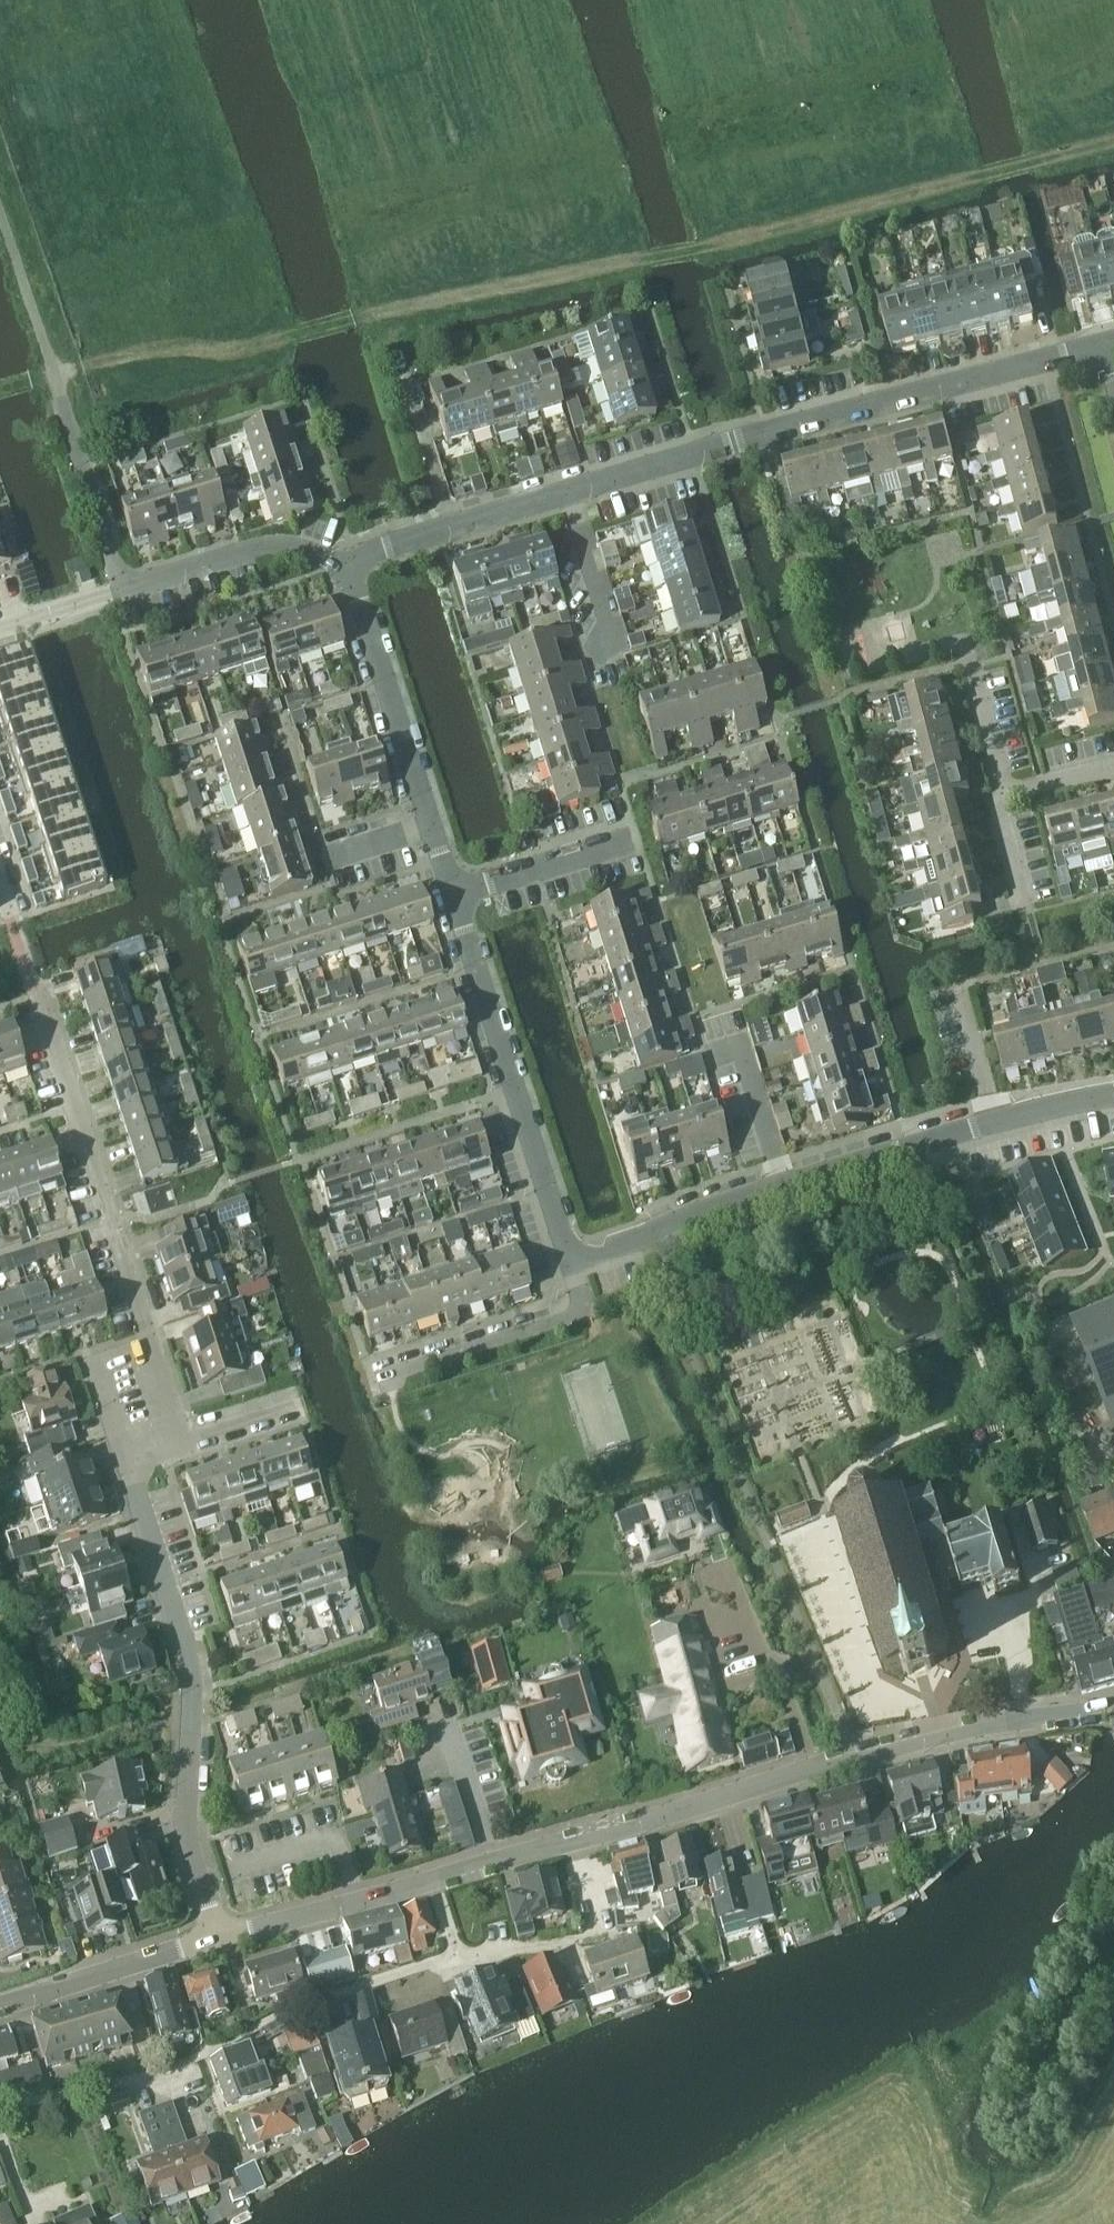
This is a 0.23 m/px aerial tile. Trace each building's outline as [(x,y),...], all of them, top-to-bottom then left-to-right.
[(1113,300),(1113,232),(1112,232),(1102,235),(1099,238),(1098,243),(1097,243),(1099,250),(1112,300),(1113,300)] [(1033,236),(1024,239),(1027,251),(1036,248),(1033,236)] [(1084,289),(1088,306),(1112,300),(1099,250),(1097,243),(1094,239),(1089,238),(1080,241),(1075,244),(1075,249),(1076,256),(1060,260),(1069,293),(1084,289)] [(1032,255),(995,265),(1011,327),(1035,320),(1025,283),(1038,280),(1032,255)] [(752,294),(755,306),(794,296),(787,268),(785,264),(781,262),(776,261),(764,264),(768,279),(743,285),(745,296),(752,294)] [(995,265),(973,272),(972,272),(988,333),(1011,327),(995,265)] [(837,271),(841,285),(851,282),(847,269),(837,271)] [(972,272),(948,278),(964,339),(988,333),(972,272)] [(926,284),(929,294),(927,294),(940,345),(964,339),(948,278),(926,284)] [(855,296),(851,282),(841,285),(845,299),(855,296)] [(927,294),(904,301),(917,351),(940,345),(927,294)] [(755,306),(749,308),(754,330),(800,318),(794,296),(755,306)] [(893,358),(917,351),(904,301),(880,307),(893,358)] [(849,315),(853,328),(863,326),(859,312),(849,315)] [(759,351),(760,353),(806,341),(800,318),(754,330),(759,351)] [(586,335),(594,358),(644,342),(641,333),(631,336),(627,322),(586,335)] [(866,340),(863,326),(853,328),(844,330),(848,345),(856,343),(866,340)] [(812,363),(806,341),(760,353),(762,361),(769,360),(773,374),(812,363)] [(644,342),(594,358),(601,381),(642,369),(637,353),(646,350),(644,342)] [(531,352),(521,355),(543,427),(547,426),(545,419),(543,415),(563,409),(549,367),(537,371),(531,352)] [(551,356),(555,370),(567,367),(562,352),(551,356)] [(542,427),(543,427),(521,355),(509,358),(515,377),(503,381),(519,431),(528,429),(525,420),(535,417),(539,415),(542,427)] [(475,369),(496,438),(519,431),(503,381),(492,385),(486,366),(475,369)] [(572,381),(567,367),(555,370),(560,385),(572,381)] [(492,439),(496,438),(475,369),(464,373),(470,391),(457,395),(472,442),(475,441),(474,436),(489,431),(491,435),(492,439)] [(605,393),(608,404),(658,389),(656,381),(646,384),(642,369),(601,381),(602,383),(597,385),(600,395),(605,393)] [(469,443),(472,442),(457,395),(446,399),(440,380),(429,384),(449,448),(453,447),(451,443),(467,438),(469,443)] [(661,397),(658,389),(608,404),(616,428),(656,415),(652,400),(661,397)] [(565,402),(569,417),(581,413),(576,398),(565,402)] [(585,427),(581,413),(569,417),(574,430),(585,427)] [(981,440),(997,435),(1002,452),(1002,453),(1038,445),(1030,418),(996,427),(995,425),(978,430),(981,440)] [(243,431),(250,454),(296,440),(294,432),(288,434),(283,419),(243,431)] [(935,464),(955,459),(946,424),(918,432),(927,466),(925,467),(930,484),(939,481),(935,464)] [(918,432),(892,439),(901,473),(898,474),(902,490),(905,503),(916,500),(908,471),(925,467),(927,466),(918,432)] [(189,437),(177,441),(180,452),(192,448),(189,437)] [(871,481),(876,498),(902,490),(898,474),(901,473),(892,439),(865,446),(874,480),(871,481)] [(299,449),(296,440),(250,454),(258,478),(298,465),(294,450),(299,449)] [(167,456),(180,452),(177,441),(164,445),(167,456)] [(556,447),(562,469),(579,464),(573,442),(556,447)] [(1045,472),(1038,445),(1002,453),(1002,452),(978,458),(981,468),(1004,462),(1009,478),(1009,480),(1045,472)] [(876,498),(871,481),(874,480),(865,446),(838,453),(847,488),(845,488),(849,505),(876,498)] [(211,454),(215,466),(225,463),(221,450),(211,454)] [(143,452),(131,456),(135,466),(147,462),(143,452)] [(811,460),(820,495),(818,495),(823,512),(833,509),(828,493),(845,488),(847,488),(838,453),(811,460)] [(121,470),(135,466),(131,456),(118,460),(121,470)] [(539,457),(528,460),(534,478),(544,474),(539,457)] [(521,481),(534,478),(528,460),(515,465),(521,481)] [(802,500),(818,495),(820,495),(811,460),(784,467),(787,480),(774,483),(782,512),(793,509),(796,519),(806,516),(802,500)] [(229,475),(225,463),(215,466),(219,479),(229,475)] [(303,479),(298,465),(258,478),(250,480),(254,492),(261,490),(265,501),(311,486),(308,477),(303,479)] [(1052,498),(1045,472),(1009,480),(1009,478),(985,485),(987,495),(1011,489),(1016,505),(1016,507),(1052,498)] [(475,496),(487,492),(482,476),(470,479),(475,496)] [(213,478),(191,485),(205,530),(213,528),(212,523),(226,519),(213,478)] [(156,496),(145,499),(159,545),(167,542),(166,538),(181,533),(165,484),(154,488),(156,496)] [(168,492),(165,484),(181,533),(195,529),(197,533),(205,530),(191,485),(168,492)] [(308,496),(314,494),(311,486),(265,501),(273,524),(313,511),(308,496)] [(151,547),(159,545),(145,499),(133,503),(131,496),(120,499),(135,547),(149,543),(151,547)] [(229,512),(239,509),(240,509),(236,496),(225,499),(229,512)] [(1016,505),(999,509),(1002,520),(1019,516),(1024,535),(1059,526),(1052,498),(1016,507),(1016,505)] [(639,547),(651,544),(651,543),(691,530),(687,518),(698,515),(694,504),(631,523),(639,547)] [(243,521),(240,509),(239,509),(229,512),(233,524),(243,521)] [(987,515),(978,517),(981,529),(990,527),(987,515)] [(869,532),(866,523),(856,526),(858,535),(869,532)] [(11,563),(0,529),(0,567),(11,563)] [(651,544),(658,566),(709,550),(705,540),(695,543),(691,530),(651,543),(651,544)] [(1049,566),(1049,568),(1084,559),(1077,531),(1043,540),(1042,539),(1025,543),(1028,554),(1044,550),(1049,566)] [(527,536),(519,538),(534,588),(546,585),(548,592),(559,588),(545,541),(529,546),(527,536)] [(511,541),(514,550),(499,555),(514,606),(525,603),(522,592),(534,588),(519,538),(511,541)] [(599,547),(603,558),(617,554),(614,543),(599,547)] [(481,550),(472,552),(487,602),(501,598),(504,609),(514,606),(499,555),(484,559),(481,550)] [(712,561),(709,550),(658,566),(665,589),(705,577),(701,564),(712,561)] [(477,605),(487,602),(472,552),(465,555),(468,564),(452,569),(462,603),(459,604),(461,611),(464,610),(468,623),(481,619),(477,605)] [(621,565),(617,554),(603,558),(606,570),(621,565)] [(1035,580),(1051,576),(1056,592),(1056,595),(1091,586),(1084,559),(1049,568),(1049,566),(1032,570),(1035,580)] [(709,588),(705,577),(665,589),(672,612),(723,597),(719,585),(709,588)] [(1003,579),(993,581),(996,595),(1006,592),(1003,579)] [(34,582),(22,586),(26,599),(39,595),(34,582)] [(1091,586),(1056,595),(1056,592),(1039,597),(1042,607),(1058,602),(1063,619),(1063,622),(1098,612),(1091,586)] [(613,593),(617,604),(631,600),(628,589),(613,593)] [(715,610),(726,607),(723,597),(672,612),(679,635),(720,623),(715,610)] [(321,602),(323,608),(308,612),(321,654),(345,646),(330,599),(321,602)] [(635,611),(631,600),(617,604),(620,615),(635,611)] [(291,611),(283,613),(298,661),(321,654),(308,612),(294,617),(291,611)] [(566,612),(543,619),(547,630),(570,623),(566,612)] [(1098,612),(1063,622),(1063,619),(1046,623),(1046,624),(1028,629),(1031,639),(1065,629),(1070,646),(1070,648),(1105,639),(1098,612)] [(298,661),(283,613),(275,616),(277,622),(262,627),(278,679),(302,671),(298,661)] [(532,635),(547,630),(543,619),(529,623),(532,635)] [(238,625),(236,620),(228,623),(243,670),(242,670),(246,681),(269,674),(253,621),(238,625)] [(222,631),(207,635),(219,677),(242,670),(243,670),(228,623),(220,625),(222,631)] [(512,629),(497,633),(500,645),(515,640),(512,629)] [(510,652),(516,670),(556,658),(552,646),(571,640),(568,629),(504,649),(505,653),(510,652)] [(486,649),(500,645),(497,633),(483,638),(486,649)] [(192,640),(191,634),(182,637),(196,684),(219,677),(207,635),(192,640)] [(631,650),(646,646),(642,635),(627,639),(631,650)] [(176,645),(160,650),(176,702),(177,701),(174,691),(196,684),(182,637),(174,640),(176,645)] [(1053,650),(1056,660),(1072,656),(1077,672),(1077,675),(1112,666),(1105,639),(1070,648),(1070,646),(1053,650)] [(0,657),(0,676),(35,665),(29,647),(0,657)] [(154,709),(176,702),(160,650),(146,654),(145,648),(135,651),(150,699),(151,698),(154,709)] [(521,689),(517,690),(518,695),(582,675),(579,664),(560,670),(556,658),(516,670),(521,689)] [(0,676),(0,695),(40,682),(35,665),(0,676)] [(732,667),(729,668),(749,733),(760,729),(754,711),(766,707),(754,666),(734,672),(732,667)] [(1073,702),(1084,699),(1084,702),(1113,694),(1113,672),(1112,666),(1077,675),(1077,672),(1066,675),(1073,702)] [(738,736),(749,733),(729,668),(724,669),(726,675),(707,680),(720,721),(732,717),(738,736)] [(1033,670),(1017,674),(1021,687),(1036,683),(1033,670)] [(524,697),(530,716),(570,704),(566,692),(586,686),(582,675),(518,695),(520,698),(524,697)] [(322,699),(335,695),(332,684),(329,679),(317,683),(322,699)] [(344,680),(332,684),(335,695),(347,691),(344,680)] [(714,744),(708,725),(720,721),(707,680),(685,687),(684,682),(683,683),(703,747),(714,744)] [(0,695),(0,705),(2,712),(3,713),(46,699),(40,682),(0,695)] [(692,750),(703,747),(683,683),(679,684),(680,689),(661,695),(673,735),(686,731),(692,750)] [(904,723),(914,721),(914,723),(950,713),(942,685),(907,695),(907,694),(897,697),(904,723)] [(1036,685),(1022,688),(1029,715),(1043,711),(1036,685)] [(1091,729),(1113,723),(1113,694),(1084,702),(1084,699),(1073,702),(1067,704),(1054,708),(1057,717),(1086,709),(1091,729)] [(288,710),(301,706),(298,695),(285,699),(288,710)] [(668,758),(662,739),(673,735),(661,695),(642,701),(641,696),(636,697),(638,702),(656,761),(668,758)] [(349,697),(337,701),(340,712),(353,708),(349,697)] [(0,713),(0,722),(3,733),(9,731),(8,730),(51,716),(46,699),(3,713),(2,712),(0,713)] [(282,712),(279,701),(255,708),(259,719),(282,712)] [(327,716),(340,712),(337,701),(324,705),(327,716)] [(536,735),(531,736),(533,741),(596,721),(593,710),(574,716),(570,704),(530,716),(536,735)] [(245,712),(231,716),(235,726),(248,722),(245,712)] [(294,726),(306,722),(303,712),(290,716),(294,726)] [(904,723),(897,725),(898,726),(900,735),(917,731),(921,747),(922,750),(957,741),(950,713),(914,723),(914,721),(904,723)] [(51,716),(8,730),(9,731),(13,746),(14,747),(57,733),(51,716)] [(223,730),(235,726),(231,716),(220,720),(223,730)] [(538,743),(544,762),(585,750),(581,738),(600,732),(596,721),(533,741),(534,744),(538,743)] [(199,727),(185,731),(188,741),(202,737),(199,727)] [(260,741),(255,727),(214,740),(219,755),(260,741)] [(177,745),(188,741),(185,731),(174,734),(177,745)] [(13,746),(8,748),(14,766),(62,750),(57,733),(14,747),(13,746)] [(264,755),(266,759),(271,757),(266,741),(260,743),(260,741),(219,755),(223,768),(264,755)] [(350,741),(326,748),(345,806),(353,803),(351,797),(367,792),(354,750),(350,741)] [(912,761),(916,777),(928,774),(929,776),(964,767),(957,741),(922,750),(921,747),(905,752),(905,753),(890,757),(893,766),(912,761)] [(376,743),(354,750),(367,792),(380,788),(382,794),(391,791),(376,743)] [(505,758),(529,751),(526,743),(502,750),(505,758)] [(772,771),(764,746),(754,749),(776,821),(780,820),(778,814),(798,808),(785,767),(772,771)] [(336,808),(345,806),(326,748),(325,749),(329,758),(306,765),(319,807),(335,802),(336,808)] [(751,778),(739,782),(751,823),(770,817),(771,822),(776,821),(754,749),(743,752),(751,778)] [(62,750),(14,766),(19,782),(68,767),(62,750)] [(178,766),(188,762),(184,750),(174,753),(178,766)] [(546,782),(547,787),(611,767),(607,756),(588,762),(585,750),(544,762),(550,780),(546,782)] [(264,755),(223,768),(227,782),(269,769),(266,759),(264,755)] [(68,767),(19,782),(25,800),(30,799),(30,798),(73,784),(68,767)] [(614,778),(611,767),(547,787),(548,790),(552,788),(558,806),(545,810),(547,819),(561,815),(559,808),(599,796),(595,783),(614,778)] [(915,788),(920,805),(920,804),(921,806),(955,799),(971,794),(964,767),(929,776),(928,774),(916,777),(912,778),(912,779),(903,781),(904,783),(906,791),(915,788)] [(726,786),(720,768),(710,771),(730,835),(734,834),(733,828),(751,823),(739,782),(726,786)] [(269,769),(227,782),(232,796),(273,782),(269,769)] [(705,792),(692,796),(705,837),(724,831),(725,836),(730,835),(710,771),(700,774),(705,792)] [(283,795),(280,786),(275,788),(273,782),(232,796),(236,810),(242,808),(283,795)] [(675,782),(664,785),(684,850),(689,848),(687,843),(705,837),(692,796),(680,800),(675,782)] [(199,796),(195,783),(184,787),(188,799),(199,796)] [(73,784),(30,798),(30,799),(35,815),(79,801),(73,784)] [(680,851),(684,850),(664,785),(654,788),(660,806),(646,810),(659,851),(678,845),(680,851)] [(0,795),(0,797),(3,806),(13,803),(9,792),(0,795)] [(870,796),(868,796),(874,817),(886,814),(880,793),(879,794),(870,796)] [(207,794),(200,797),(203,805),(209,803),(207,794)] [(283,795),(242,808),(247,824),(288,811),(287,809),(283,795)] [(188,799),(192,812),(203,808),(199,796),(188,799)] [(912,818),(922,815),(926,832),(927,833),(962,824),(955,799),(921,806),(920,804),(920,805),(909,807),(903,809),(903,810),(894,812),(896,820),(905,819),(906,819),(912,818)] [(79,801),(35,815),(41,831),(84,818),(79,801)] [(13,803),(3,806),(7,818),(16,815),(13,803)] [(1102,806),(1111,842),(1110,842),(1113,859),(1113,803),(1102,806)] [(1074,813),(1083,849),(1081,849),(1083,858),(1084,857),(1093,893),(1100,891),(1095,873),(1113,868),(1113,859),(1110,842),(1111,842),(1102,806),(1074,813)] [(293,825),(298,824),(293,807),(287,809),(288,811),(247,824),(252,839),(293,825)] [(1083,849),(1074,813),(1047,820),(1056,855),(1054,856),(1058,872),(1068,870),(1066,862),(1083,858),(1081,849),(1083,849)] [(886,814),(874,817),(878,833),(880,832),(890,830),(886,814)] [(84,818),(41,831),(46,847),(47,848),(90,835),(84,818)] [(899,850),(929,842),(933,859),(934,861),(969,852),(969,850),(962,824),(927,833),(926,832),(896,840),(899,850)] [(293,825),(252,839),(256,854),(298,840),(293,825)] [(20,826),(10,829),(14,840),(24,837),(20,826)] [(219,840),(215,827),(204,831),(208,843),(219,840)] [(46,847),(41,849),(47,867),(95,852),(90,835),(47,848),(46,847)] [(24,837),(14,840),(18,852),(27,848),(24,837)] [(208,843),(212,856),(223,852),(219,840),(208,843)] [(298,840),(256,854),(261,869),(302,855),(301,852),(298,840)] [(308,872),(313,871),(307,850),(301,852),(302,855),(261,869),(266,884),(307,870),(308,872)] [(95,852),(47,867),(53,885),(58,883),(101,869),(95,852)] [(929,888),(940,885),(941,888),(976,879),(969,852),(934,861),(933,859),(909,865),(909,866),(911,875),(925,871),(929,888)] [(802,858),(789,862),(792,873),(805,869),(802,858)] [(31,860),(21,863),(25,874),(35,871),(31,860)] [(779,877),(792,873),(789,862),(776,866),(779,877)] [(101,869),(58,883),(63,900),(106,886),(101,869)] [(239,879),(236,869),(227,872),(230,882),(239,879)] [(266,884),(271,899),(312,886),(308,872),(307,870),(266,884)] [(35,871),(25,874),(29,886),(38,883),(35,871)] [(227,872),(219,875),(222,884),(230,882),(227,872)] [(755,872),(742,876),(746,887),(759,883),(755,872)] [(733,891),(746,887),(742,876),(730,880),(733,891)] [(233,891),(242,888),(239,879),(230,882),(233,891)] [(975,921),(972,908),(983,905),(976,879),(941,888),(940,885),(929,888),(914,892),(915,894),(917,901),(926,898),(928,904),(931,903),(935,918),(942,917),(945,929),(975,921)] [(230,882),(222,884),(224,893),(233,891),(230,882)] [(700,901),(723,894),(720,883),(696,891),(700,901)] [(421,886),(398,894),(410,931),(433,924),(421,886)] [(1070,886),(1060,888),(1063,900),(1073,898),(1070,886)] [(233,891),(236,900),(245,897),(242,888),(233,891)] [(592,913),(597,931),(638,919),(634,907),(652,901),(649,890),(586,909),(588,914),(592,913)] [(233,891),(224,893),(227,903),(236,900),(233,891)] [(42,894),(33,897),(36,909),(46,906),(42,894)] [(410,931),(398,894),(375,901),(387,939),(410,931)] [(891,898),(889,898),(889,900),(892,911),(901,908),(898,896),(891,898)] [(375,901),(352,909),(364,946),(387,939),(375,901)] [(834,959),(844,956),(829,909),(815,913),(812,904),(803,906),(819,958),(832,953),(834,959)] [(582,906),(570,909),(572,918),(585,915),(582,906)] [(780,914),(783,923),(797,970),(805,968),(804,962),(819,958),(803,906),(780,914)] [(364,946),(352,909),(329,916),(341,954),(364,946)] [(329,916),(306,923),(318,961),(341,954),(329,916)] [(638,919),(597,931),(603,950),(599,952),(600,956),(663,936),(660,926),(642,932),(638,919)] [(318,961),(306,923),(283,931),(295,969),(318,961)] [(783,923),(759,931),(772,972),(787,968),(788,973),(797,970),(783,923)] [(283,931),(260,938),(276,989),(278,988),(274,975),(295,969),(283,931)] [(759,931),(736,938),(751,985),(759,982),(758,977),(772,972),(759,931)] [(743,987),(751,985),(736,938),(725,941),(723,934),(710,938),(726,987),(741,982),(743,987)] [(605,958),(611,977),(652,965),(648,952),(666,947),(663,936),(600,956),(601,959),(605,958)] [(253,996),(276,989),(260,938),(237,946),(249,983),(253,996)] [(88,973),(76,977),(83,1000),(126,985),(116,954),(85,964),(88,973)] [(159,975),(169,972),(164,957),(154,961),(159,975)] [(436,964),(421,968),(425,978),(439,974),(436,964)] [(1069,981),(1064,964),(1038,971),(1042,988),(1069,981)] [(617,996),(613,997),(614,1001),(677,982),(674,972),(656,978),(652,965),(611,977),(617,996)] [(411,983),(425,978),(421,968),(407,973),(411,983)] [(1100,993),(1096,979),(1094,971),(1076,976),(1082,997),(1100,993)] [(349,979),(326,987),(330,998),(333,1008),(356,1001),(349,979)] [(390,979),(376,983),(379,993),(393,988),(390,979)] [(620,1004),(625,1023),(667,1011),(663,998),(680,992),(677,982),(614,1001),(616,1005),(620,1004)] [(365,997),(379,993),(376,983),(362,988),(365,997)] [(150,988),(154,1001),(165,998),(160,984),(150,988)] [(130,1009),(134,1008),(126,985),(83,1000),(91,1023),(130,1009)] [(1025,1031),(1023,1031),(1032,1066),(1034,1065),(1058,1059),(1049,1024),(1052,1023),(1047,1007),(1046,1007),(1042,989),(1032,992),(1037,1009),(1041,1026),(1025,1030),(1025,1031)] [(455,992),(432,999),(447,1046),(455,1044),(453,1035),(467,1030),(455,992)] [(1101,993),(1074,1000),(1078,1016),(1076,1017),(1085,1052),(1087,1052),(1112,1045),(1103,1010),(1105,1009),(1101,993)] [(169,1012),(165,998),(154,1001),(159,1016),(169,1012)] [(319,1013),(333,1008),(330,998),(316,1003),(319,1013)] [(798,1035),(798,1036),(862,1016),(859,1006),(841,1011),(837,998),(795,1011),(802,1033),(798,1035)] [(447,1046),(432,999),(409,1007),(421,1045),(434,1041),(437,1049),(447,1046)] [(1015,1033),(995,1038),(1004,1073),(1032,1066),(1023,1031),(1025,1031),(1025,1030),(1021,1014),(1019,1014),(1016,1000),(1007,1003),(1015,1033)] [(1052,1023),(1049,1024),(1058,1059),(1061,1059),(1085,1052),(1076,1017),(1078,1016),(1074,1000),(1064,1003),(1068,1019),(1052,1023)] [(409,1007),(386,1014),(401,1061),(410,1058),(407,1050),(421,1045),(409,1007)] [(1103,1010),(1112,1045),(1113,1045),(1113,1007),(1105,1009),(1103,1010)] [(299,1008),(284,1013),(288,1022),(302,1018),(299,1008)] [(138,1032),(130,1009),(91,1023),(98,1046),(138,1032)] [(627,1043),(628,1047),(691,1028),(688,1018),(670,1023),(667,1011),(625,1023),(631,1042),(627,1043)] [(273,1027),(288,1022),(284,1013),(270,1017),(273,1027)] [(377,1068),(401,1061),(386,1014),(363,1021),(375,1059),(375,1060),(377,1068)] [(862,1016),(798,1036),(799,1040),(804,1039),(810,1057),(851,1045),(847,1032),(853,1030),(865,1026),(862,1016)] [(363,1021),(340,1029),(352,1067),(375,1060),(375,1059),(363,1021)] [(759,1022),(746,1026),(747,1029),(749,1034),(754,1049),(767,1045),(762,1030),(759,1022)] [(0,1031),(0,1062),(5,1077),(28,1069),(14,1026),(0,1031)] [(694,1038),(691,1028),(628,1047),(630,1051),(634,1050),(640,1069),(680,1057),(676,1044),(694,1038)] [(352,1067),(340,1029),(317,1036),(329,1074),(352,1067)] [(165,1033),(169,1047),(180,1044),(175,1030),(165,1033)] [(106,1069),(145,1055),(138,1032),(98,1046),(106,1069)] [(317,1036),(294,1043),(306,1081),(329,1074),(317,1036)] [(283,1089),(306,1081),(294,1043),(271,1050),(283,1089)] [(184,1058),(180,1044),(169,1047),(174,1061),(184,1058)] [(810,1057),(801,1060),(808,1083),(877,1062),(873,1051),(861,1055),(855,1057),(851,1045),(810,1057)] [(153,1078),(145,1055),(106,1069),(113,1092),(153,1078)] [(700,1056),(677,1063),(680,1074),(683,1082),(706,1075),(700,1056)] [(877,1062),(808,1083),(815,1105),(816,1105),(816,1106),(865,1091),(861,1078),(867,1076),(879,1072),(877,1062)] [(677,1063),(664,1067),(667,1078),(680,1074),(677,1063)] [(469,1070),(455,1074),(458,1084),(472,1079),(469,1070)] [(643,1073),(630,1078),(633,1088),(647,1084),(643,1073)] [(445,1088),(458,1084),(455,1074),(442,1079),(445,1088)] [(180,1079),(184,1093),(195,1090),(190,1076),(180,1079)] [(163,1099),(160,1100),(153,1078),(113,1092),(121,1115),(163,1100),(163,1099)] [(621,1092),(633,1088),(630,1078),(618,1081),(621,1092)] [(779,1082),(765,1087),(768,1096),(782,1091),(779,1082)] [(423,1085),(410,1089),(413,1099),(426,1094),(423,1085)] [(399,1103),(413,1099),(410,1089),(396,1094),(399,1103)] [(199,1104),(195,1090),(184,1093),(189,1107),(199,1104)] [(865,1091),(816,1106),(822,1126),(826,1125),(830,1137),(866,1126),(863,1117),(871,1115),(891,1109),(887,1097),(869,1103),(865,1091)] [(377,1096),(363,1100),(367,1113),(381,1109),(377,1096)] [(171,1123),(163,1100),(121,1115),(128,1138),(171,1123)] [(353,1117),(367,1113),(363,1100),(349,1105),(353,1117)] [(24,1104),(15,1107),(19,1122),(28,1119),(24,1104)] [(772,1108),(775,1118),(788,1114),(785,1104),(772,1108)] [(715,1106),(692,1113),(705,1156),(719,1151),(721,1157),(730,1154),(715,1106)] [(9,1125),(19,1122),(15,1107),(4,1111),(9,1125)] [(674,1165),(675,1171),(683,1168),(669,1121),(666,1112),(643,1119),(658,1170),(674,1165)] [(705,1156),(692,1113),(669,1121),(683,1168),(692,1166),(690,1160),(705,1156)] [(332,1114),(318,1118),(321,1128),(335,1124),(332,1114)] [(775,1118),(780,1133),(793,1129),(788,1114),(775,1118)] [(308,1132),(321,1128),(318,1118),(305,1123),(308,1132)] [(643,1119),(619,1126),(622,1135),(637,1183),(646,1180),(644,1174),(658,1170),(643,1119)] [(195,1125),(199,1139),(210,1136),(205,1121),(195,1125)] [(163,1126),(171,1124),(171,1123),(128,1138),(136,1160),(170,1149),(163,1126)] [(473,1126),(473,1128),(455,1134),(469,1178),(493,1170),(478,1124),(473,1126)] [(436,1138),(432,1139),(447,1188),(457,1184),(456,1182),(469,1178),(455,1134),(437,1139),(436,1138)] [(214,1149),(210,1136),(199,1139),(204,1153),(214,1149)] [(437,1191),(447,1188),(432,1139),(427,1141),(428,1142),(409,1148),(421,1184),(434,1180),(437,1191)] [(67,1190),(52,1144),(29,1151),(41,1190),(56,1185),(59,1193),(67,1190)] [(425,1195),(421,1184),(409,1148),(391,1154),(390,1152),(386,1154),(401,1202),(411,1199),(425,1195)] [(178,1172),(170,1149),(136,1160),(143,1183),(178,1172)] [(29,1151),(6,1158),(18,1198),(19,1198),(20,1202),(42,1195),(40,1191),(41,1190),(29,1151)] [(1105,1154),(1113,1200),(1113,1199),(1113,1153),(1105,1154)] [(382,1157),(364,1163),(377,1204),(390,1200),(392,1205),(401,1202),(386,1154),(381,1155),(382,1157)] [(0,1160),(0,1204),(9,1201),(11,1205),(20,1202),(6,1158),(0,1160)] [(1052,1161),(1010,1178),(1019,1201),(1062,1185),(1052,1161)] [(377,1204),(375,1198),(364,1163),(346,1168),(345,1167),(340,1168),(356,1217),(365,1214),(364,1208),(377,1204)] [(344,1214),(346,1220),(356,1217),(340,1168),(336,1170),(336,1172),(317,1177),(330,1218),(344,1214)] [(1062,1185),(1019,1201),(1028,1224),(1070,1207),(1062,1185)] [(498,1189),(475,1197),(478,1208),(502,1200),(498,1189)] [(457,1203),(461,1213),(478,1208),(475,1197),(457,1203)] [(248,1214),(243,1199),(224,1205),(214,1208),(219,1224),(229,1220),(248,1214)] [(982,1201),(974,1205),(979,1217),(987,1214),(982,1201)] [(1070,1207),(1028,1224),(1036,1246),(1079,1229),(1070,1207)] [(63,1222),(52,1225),(55,1235),(69,1231),(78,1228),(73,1209),(67,1211),(66,1221),(63,1222)] [(430,1210),(412,1216),(416,1228),(433,1222),(430,1210)] [(484,1225),(499,1221),(495,1210),(481,1214),(484,1225)] [(481,1214),(467,1219),(470,1230),(484,1225),(481,1214)] [(987,1214),(979,1217),(984,1229),(992,1226),(987,1214)] [(157,1251),(166,1277),(209,1263),(200,1238),(210,1235),(205,1219),(166,1232),(171,1246),(157,1251)] [(401,1222),(384,1228),(387,1237),(404,1232),(401,1222)] [(448,1246),(464,1241),(458,1222),(442,1227),(448,1246)] [(41,1240),(55,1235),(52,1225),(38,1230),(41,1240)] [(384,1228),(367,1233),(370,1242),(387,1237),(384,1228)] [(1079,1229),(1036,1246),(1045,1269),(1088,1253),(1079,1229)] [(361,1231),(342,1237),(347,1250),(365,1244),(361,1231)] [(20,1236),(6,1240),(9,1250),(23,1245),(20,1236)] [(395,1262),(412,1257),(406,1238),(389,1244),(395,1262)] [(9,1250),(6,1240),(0,1242),(0,1253),(9,1250)] [(42,1261),(61,1254),(57,1242),(38,1248),(42,1261)] [(383,1252),(381,1246),(367,1251),(368,1256),(370,1262),(384,1257),(383,1252)] [(1000,1246),(992,1249),(996,1262),(1005,1258),(1000,1246)] [(531,1290),(518,1248),(494,1255),(508,1298),(531,1290)] [(16,1269),(38,1262),(34,1249),(12,1257),(16,1269)] [(352,1256),(354,1261),(356,1266),(370,1262),(368,1256),(367,1251),(352,1256)] [(76,1273),(68,1275),(84,1325),(107,1318),(87,1255),(72,1260),(76,1273)] [(472,1264),(485,1305),(508,1298),(494,1255),(472,1262),(472,1264)] [(0,1260),(0,1264),(3,1273),(16,1269),(12,1257),(0,1260)] [(1005,1258),(996,1262),(1001,1274),(1009,1271),(1005,1258)] [(217,1288),(209,1263),(166,1277),(174,1303),(187,1299),(192,1313),(231,1300),(226,1285),(217,1288)] [(485,1305),(472,1264),(449,1271),(462,1312),(485,1305)] [(449,1271),(426,1279),(439,1320),(445,1318),(448,1327),(451,1329),(457,1327),(459,1323),(456,1314),(462,1312),(449,1271)] [(263,1274),(250,1279),(255,1292),(268,1287),(263,1274)] [(61,1333),(84,1325),(68,1275),(60,1278),(65,1293),(50,1298),(61,1333)] [(439,1320),(426,1279),(403,1286),(416,1327),(439,1320)] [(402,1285),(379,1292),(393,1334),(416,1327),(403,1286),(402,1286),(402,1285)] [(29,1287),(22,1290),(38,1340),(61,1333),(50,1298),(46,1286),(29,1287)] [(38,1340),(22,1290),(0,1297),(0,1300),(15,1347),(38,1340)] [(369,1342),(393,1334),(379,1292),(356,1300),(369,1342)] [(15,1347),(0,1300),(0,1352),(15,1347)] [(203,1331),(185,1337),(193,1362),(236,1349),(228,1325),(247,1318),(241,1300),(208,1311),(198,1314),(203,1331)] [(1077,1321),(1109,1405),(1113,1404),(1113,1307),(1077,1321)] [(245,1346),(236,1349),(193,1362),(201,1387),(219,1382),(225,1399),(265,1386),(260,1368),(253,1370),(245,1346)] [(32,1399),(23,1402),(33,1434),(24,1437),(31,1458),(69,1446),(62,1426),(75,1422),(65,1389),(61,1390),(55,1371),(26,1381),(32,1399)] [(315,1484),(302,1442),(279,1450),(292,1492),(315,1484)] [(279,1450),(256,1457),(266,1491),(289,1484),(292,1492),(279,1450)] [(70,1451),(29,1464),(34,1481),(42,1506),(97,1489),(96,1485),(98,1482),(96,1475),(92,1472),(88,1460),(74,1464),(70,1451)] [(266,1491),(256,1457),(232,1464),(246,1507),(269,1500),(266,1491)] [(1103,1486),(1101,1480),(1096,1463),(1081,1468),(1086,1485),(1088,1491),(1103,1486)] [(232,1464),(209,1472),(226,1523),(233,1520),(231,1512),(246,1507),(232,1464)] [(216,1517),(219,1525),(226,1523),(209,1472),(186,1479),(190,1492),(182,1494),(191,1525),(200,1522),(216,1517)] [(960,1581),(947,1537),(933,1491),(901,1501),(899,1494),(887,1497),(885,1492),(877,1484),(868,1482),(860,1484),(854,1491),(852,1502),(853,1507),(841,1511),(843,1515),(841,1516),(889,1673),(906,1668),(907,1671),(910,1673),(931,1666),(933,1663),(932,1660),(949,1654),(930,1590),(960,1581)] [(98,1493),(97,1489),(42,1506),(52,1536),(61,1533),(106,1518),(102,1505),(105,1501),(102,1495),(98,1493)] [(647,1508),(618,1518),(624,1535),(640,1529),(645,1544),(642,1545),(643,1548),(646,1547),(651,1561),(675,1553),(671,1541),(698,1532),(700,1539),(704,1538),(719,1533),(720,1532),(712,1509),(703,1512),(695,1489),(646,1505),(647,1508)] [(1110,1492),(1081,1504),(1096,1541),(1113,1534),(1113,1491),(1110,1492)] [(782,1528),(812,1517),(807,1503),(777,1515),(782,1528)] [(1058,1544),(1046,1505),(1023,1512),(1036,1552),(1058,1544)] [(302,1525),(305,1534),(335,1525),(332,1516),(326,1517),(302,1525)] [(1002,1520),(947,1537),(960,1581),(962,1587),(993,1578),(997,1591),(1021,1583),(1002,1520)] [(281,1543),(296,1538),(293,1528),(278,1533),(281,1543)] [(278,1533),(265,1537),(268,1547),(281,1543),(278,1533)] [(76,1567),(81,1586),(122,1573),(113,1543),(105,1546),(105,1545),(103,1545),(100,1534),(57,1548),(65,1571),(76,1567)] [(10,1547),(15,1562),(16,1561),(28,1557),(40,1554),(35,1539),(10,1547)] [(236,1558),(251,1553),(248,1543),(233,1548),(236,1558)] [(233,1548),(220,1552),(223,1562),(236,1558),(233,1548)] [(350,1591),(336,1548),(313,1556),(327,1599),(350,1591)] [(313,1556),(290,1564),(304,1606),(306,1611),(329,1603),(327,1599),(313,1556)] [(21,1576),(33,1573),(28,1557),(16,1561),(18,1568),(21,1576)] [(1060,1594),(1083,1586),(1076,1563),(1053,1570),(1060,1594)] [(281,1614),(295,1609),(304,1606),(290,1564),(266,1571),(281,1614)] [(559,1566),(540,1572),(543,1583),(563,1577),(559,1566)] [(266,1571),(243,1579),(258,1622),(281,1614),(266,1571)] [(132,1603),(122,1573),(81,1586),(95,1629),(127,1619),(123,1606),(132,1603)] [(1082,1587),(1083,1590),(1056,1598),(1084,1694),(1113,1685),(1113,1578),(1082,1587)] [(235,1630),(258,1622),(243,1579),(220,1587),(235,1630)] [(571,1616),(560,1619),(563,1631),(575,1628),(571,1616)] [(354,1636),(364,1633),(359,1618),(349,1621),(354,1636)] [(667,1688),(638,1696),(646,1724),(675,1716),(676,1718),(676,1720),(683,1745),(676,1747),(685,1773),(736,1759),(701,1638),(696,1618),(651,1629),(656,1649),(655,1649),(666,1685),(667,1688)] [(110,1686),(155,1671),(142,1632),(119,1639),(115,1626),(74,1639),(81,1660),(100,1653),(110,1686)] [(322,1630),(313,1633),(318,1648),(327,1645),(322,1630)] [(308,1651),(318,1648),(313,1633),(303,1637),(308,1651)] [(507,1675),(498,1642),(472,1650),(481,1682),(507,1675)] [(272,1663),(282,1660),(277,1646),(267,1649),(272,1663)] [(249,1671),(272,1663),(267,1649),(244,1657),(249,1671)] [(382,1711),(370,1715),(376,1733),(408,1722),(418,1719),(414,1707),(431,1701),(430,1698),(452,1691),(439,1651),(415,1659),(418,1668),(373,1682),(382,1711)] [(572,1735),(597,1728),(583,1677),(564,1682),(563,1678),(561,1675),(557,1672),(553,1672),(549,1673),(546,1676),(544,1679),(544,1683),(546,1687),(531,1692),(536,1707),(526,1710),(529,1720),(513,1724),(525,1767),(528,1776),(536,1773),(545,1771),(546,1775),(548,1778),(552,1781),(555,1781),(560,1780),(563,1777),(564,1774),(564,1770),(563,1765),(579,1761),(572,1735)] [(301,1704),(299,1697),(285,1701),(287,1709),(301,1704)] [(287,1709),(285,1701),(270,1706),(273,1713),(287,1709)] [(287,1709),(289,1716),(304,1712),(301,1704),(287,1709)] [(273,1713),(275,1721),(289,1716),(287,1709),(273,1713)] [(256,1719),(253,1711),(239,1716),(241,1723),(256,1719)] [(241,1723),(239,1716),(225,1720),(227,1728),(241,1723)] [(241,1723),(244,1731),(258,1726),(256,1719),(241,1723)] [(227,1728),(230,1735),(244,1731),(241,1723),(227,1728)] [(744,1770),(795,1753),(788,1732),(737,1749),(744,1770)] [(319,1792),(337,1785),(322,1736),(229,1765),(245,1815),(264,1809),(258,1792),(267,1789),(273,1806),(309,1795),(304,1778),(313,1775),(319,1792)] [(404,1763),(415,1759),(408,1737),(396,1741),(404,1763)] [(995,1753),(1001,1794),(1016,1792),(1018,1800),(1031,1798),(1024,1748),(1009,1751),(1006,1748),(998,1750),(995,1753)] [(1001,1794),(995,1753),(994,1753),(991,1751),(983,1752),(981,1755),(966,1757),(969,1780),(955,1782),(960,1816),(986,1812),(984,1797),(1001,1794)] [(1041,1774),(1059,1794),(1073,1781),(1054,1762),(1041,1774)] [(918,1821),(944,1814),(931,1765),(887,1777),(900,1826),(903,1825),(907,1827),(916,1825),(918,1821)] [(139,1794),(146,1792),(140,1767),(83,1780),(89,1806),(94,1804),(99,1823),(144,1812),(139,1794)] [(400,1773),(358,1785),(365,1811),(371,1810),(407,1799),(405,1790),(400,1773)] [(449,1811),(461,1808),(455,1786),(444,1789),(443,1787),(423,1793),(426,1803),(427,1808),(447,1803),(449,1811)] [(857,1792),(829,1800),(840,1840),(866,1833),(871,1849),(895,1842),(886,1811),(864,1817),(857,1792)] [(407,1799),(371,1810),(375,1822),(386,1860),(422,1850),(411,1811),(407,1799)] [(813,1841),(815,1847),(840,1840),(829,1800),(806,1806),(805,1800),(800,1801),(811,1841),(813,1841)] [(809,1842),(811,1841),(800,1801),(763,1811),(770,1838),(758,1842),(766,1870),(771,1886),(817,1872),(813,1857),(809,1842)] [(464,1816),(447,1821),(454,1845),(472,1840),(464,1816)] [(51,1859),(76,1851),(67,1821),(41,1829),(51,1859)] [(106,1843),(109,1851),(118,1880),(130,1876),(139,1903),(169,1893),(154,1847),(144,1850),(138,1832),(106,1843)] [(673,1891),(699,1884),(695,1869),(696,1868),(689,1841),(662,1848),(666,1867),(653,1871),(659,1894),(660,1894),(664,1910),(654,1918),(663,1931),(680,1918),(673,1891)] [(643,1844),(608,1853),(623,1911),(639,1909),(636,1896),(652,1892),(645,1865),(648,1864),(643,1844)] [(26,1894),(17,1866),(15,1866),(9,1849),(0,1852),(0,1902),(26,1894)] [(117,1880),(118,1880),(109,1851),(93,1856),(101,1882),(75,1891),(89,1933),(116,1924),(113,1912),(126,1908),(117,1880)] [(731,1856),(705,1863),(719,1920),(721,1920),(725,1937),(748,1930),(747,1924),(774,1917),(763,1874),(738,1881),(731,1856)] [(523,1892),(508,1895),(519,1938),(535,1934),(532,1922),(563,1914),(553,1873),(520,1881),(523,1892)] [(618,1891),(607,1893),(610,1906),(621,1903),(618,1891)] [(26,1894),(0,1902),(0,1933),(35,1922),(26,1894)] [(423,1937),(435,1934),(426,1904),(401,1912),(414,1953),(427,1949),(423,1937)] [(354,1958),(406,1944),(395,1908),(344,1922),(354,1958)] [(577,1919),(566,1922),(569,1931),(580,1928),(577,1919)] [(44,1950),(35,1922),(0,1933),(0,1962),(1,1964),(44,1950)] [(73,1925),(65,1928),(68,1938),(76,1936),(73,1925)] [(667,1936),(648,1938),(649,1953),(668,1951),(667,1936)] [(71,1939),(58,1944),(61,1953),(74,1948),(71,1939)] [(634,1942),(585,1958),(598,1997),(647,1980),(634,1942)] [(309,1986),(353,1974),(346,1950),(302,1963),(309,1986)] [(300,1989),(304,1988),(293,1952),(246,1966),(249,1975),(243,1977),(247,1990),(252,1988),(256,2002),(275,1996),(277,2003),(302,1996),(300,1989)] [(550,1960),(524,1971),(533,1993),(533,1995),(534,1995),(543,2017),(577,2003),(568,1980),(564,1971),(556,1974),(550,1960)] [(163,2044),(192,2036),(191,2034),(201,2032),(195,2012),(186,2015),(173,1972),(145,1981),(163,2044)] [(215,1972),(183,1981),(190,2005),(203,2001),(208,2019),(216,2024),(225,2022),(228,2017),(215,1972)] [(499,1988),(492,1973),(454,1989),(460,2004),(456,2006),(463,2022),(467,2020),(477,2043),(515,2028),(514,2026),(533,2019),(519,1986),(505,1992),(503,1986),(499,1988)] [(105,1996),(88,2001),(90,2008),(101,2045),(103,2052),(120,2047),(118,2040),(130,2037),(119,2000),(107,2004),(105,1996)] [(378,2022),(371,1996),(356,2001),(363,2026),(378,2022)] [(581,2002),(573,2005),(578,2017),(586,2014),(581,2002)] [(450,2059),(467,2053),(451,2006),(435,2011),(433,2004),(388,2019),(402,2061),(445,2047),(450,2059)] [(60,2010),(62,2017),(73,2054),(75,2061),(92,2056),(90,2048),(101,2045),(90,2008),(78,2012),(76,2005),(60,2010)] [(249,2008),(239,2011),(243,2023),(253,2021),(249,2008)] [(298,2012),(281,2019),(285,2029),(302,2022),(298,2014),(298,2012)] [(62,2057),(73,2054),(62,2017),(50,2020),(48,2013),(32,2018),(47,2069),(64,2064),(62,2057)] [(307,2018),(309,2024),(316,2043),(318,2043),(331,2039),(322,2014),(307,2018)] [(316,2043),(309,2024),(285,2033),(293,2056),(319,2047),(318,2043),(316,2043)] [(9,2071),(6,2062),(18,2059),(18,2058),(23,2057),(19,2042),(14,2044),(9,2027),(0,2030),(0,2074),(9,2071)] [(369,2034),(347,2041),(364,2099),(377,2096),(382,2086),(389,2084),(383,2063),(378,2064),(369,2034)] [(352,2103),(364,2099),(347,2041),(327,2047),(336,2077),(332,2078),(338,2100),(343,2098),(352,2103)] [(210,2060),(218,2083),(257,2069),(249,2046),(210,2060)] [(298,2061),(305,2078),(306,2081),(328,2073),(321,2052),(298,2061)] [(37,2063),(29,2065),(34,2083),(42,2081),(37,2063)] [(34,2083),(29,2065),(20,2068),(25,2086),(34,2083)] [(262,2067),(257,2069),(218,2083),(227,2108),(271,2091),(262,2067)] [(20,2068),(12,2070),(17,2088),(25,2086),(20,2068)] [(4,2073),(9,2090),(17,2088),(12,2070),(8,2072),(4,2073)] [(0,2074),(0,2092),(0,2093),(9,2090),(4,2073),(0,2074)] [(336,2094),(332,2085),(328,2075),(313,2081),(310,2082),(318,2101),(336,2094)] [(302,2094),(269,2106),(280,2136),(299,2129),(300,2134),(315,2128),(302,2094)] [(98,2098),(92,2101),(98,2117),(99,2117),(105,2134),(110,2132),(104,2115),(102,2109),(98,2099),(98,2098)] [(172,2103),(155,2109),(186,2195),(220,2183),(204,2140),(187,2146),(172,2103)] [(263,2143),(280,2136),(269,2106),(236,2119),(248,2148),(253,2146),(256,2153),(265,2149),(263,2143)] [(152,2207),(186,2195),(155,2109),(138,2115),(154,2158),(137,2164),(152,2207)] [(335,2139),(329,2127),(317,2133),(324,2145),(335,2139)] [(245,2196),(265,2189),(256,2163),(235,2170),(238,2178),(241,2187),(245,2196)] [(238,2178),(228,2182),(231,2191),(241,2187),(238,2178)] [(231,2191),(229,2192),(233,2204),(246,2199),(245,2196),(241,2187),(231,2191)] [(0,2207),(0,2223),(16,2223),(7,2204),(0,2207)] [(90,2207),(53,2222),(54,2223),(97,2223),(90,2207)] [(110,2221),(111,2223),(139,2223),(133,2211),(110,2221)]
